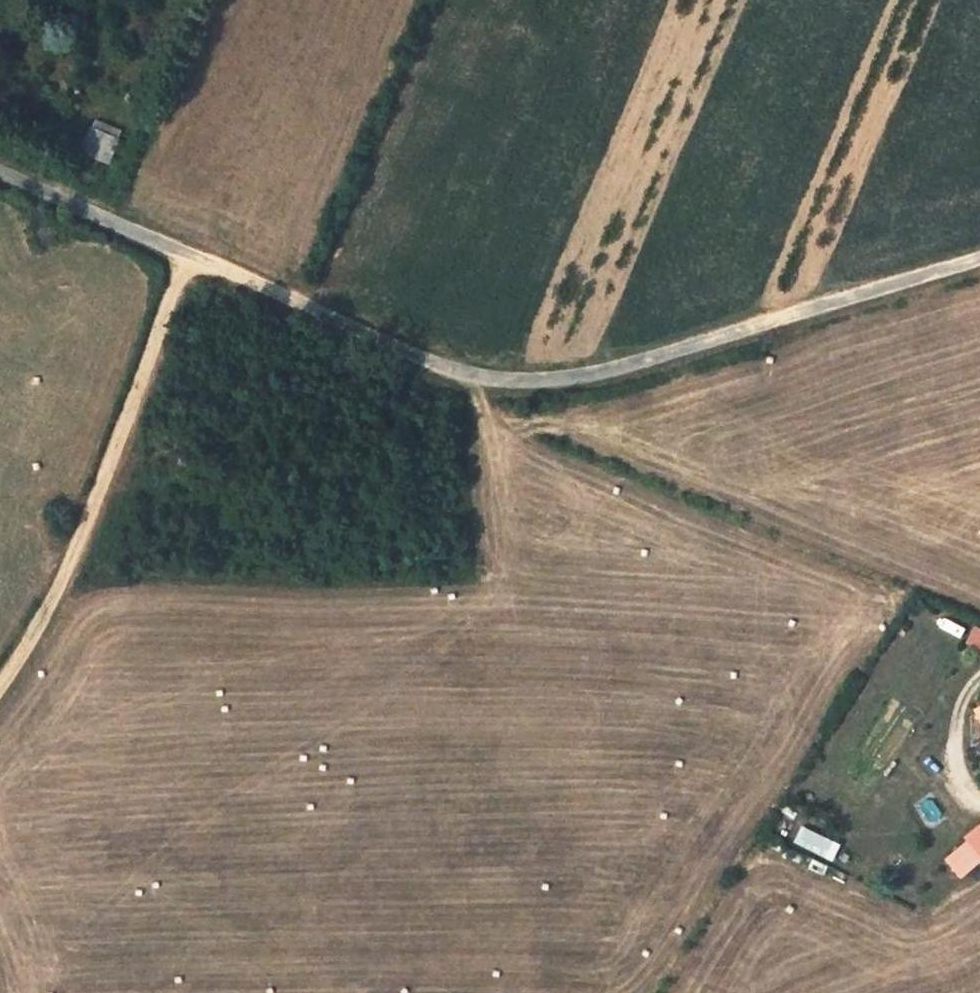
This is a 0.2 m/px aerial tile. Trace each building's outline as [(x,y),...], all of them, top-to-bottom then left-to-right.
[(84,150),(98,156),(111,160),(123,129),(98,119),(84,150)] [(109,165),(111,160),(98,156),(97,160),(109,165)] [(979,649),(979,628),(974,625),(967,643),(979,649)] [(794,844),(832,861),(841,842),(802,825),(794,844)] [(945,859),(960,878),(979,861),(979,826),(965,838),(967,841),(945,859)]
